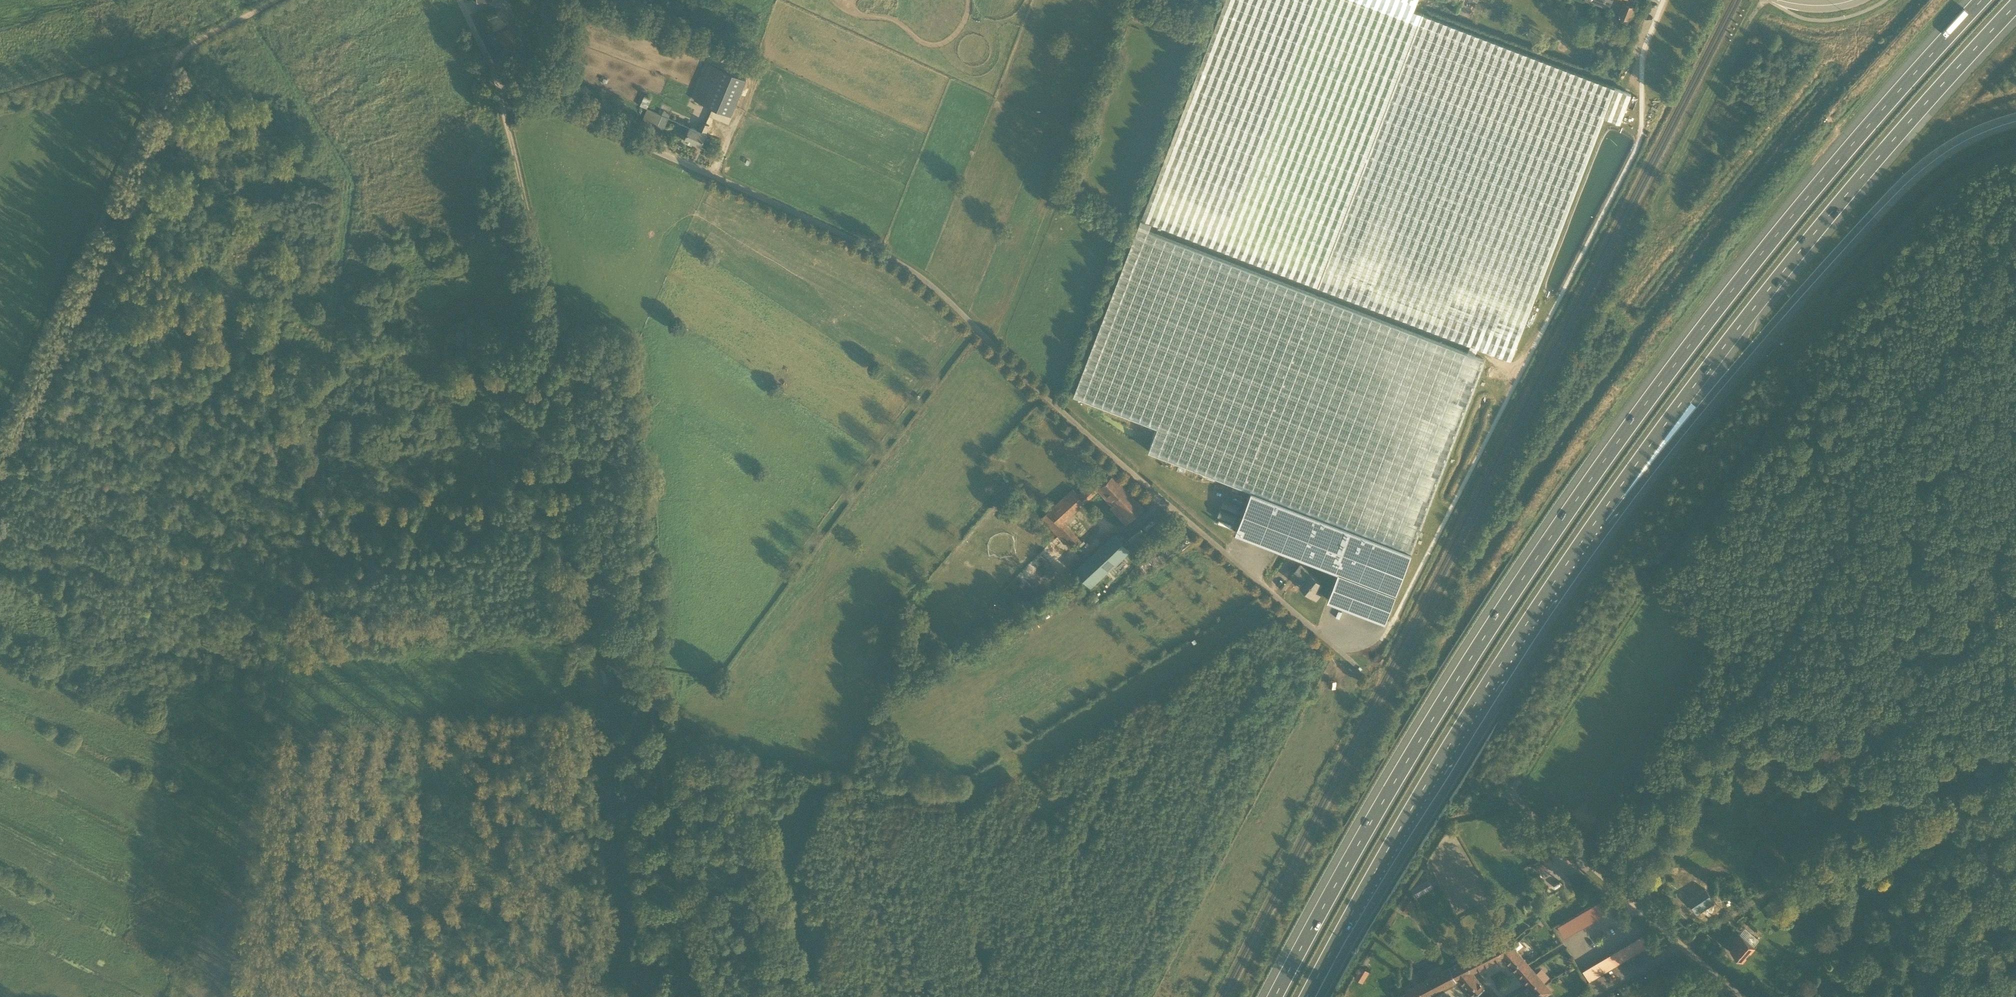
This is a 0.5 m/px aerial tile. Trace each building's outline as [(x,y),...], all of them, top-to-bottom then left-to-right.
[(1320,286),(1420,27),(1424,14),(1415,11),(1419,0),(1227,0),(1143,218),(1154,222),(1320,286)] [(1635,7),(1632,6),(1623,2),(1618,16),(1630,20),(1635,7)] [(1511,359),(1604,116),(1620,123),(1631,94),(1424,14),(1320,286),(1511,359)] [(1596,42),(1604,46),(1608,38),(1600,34),(1596,42)] [(710,63),(694,100),(731,115),(747,79),(710,63)] [(640,105),(647,109),(642,120),(663,129),(668,118),(651,110),(655,100),(644,95),(640,105)] [(698,130),(691,127),(685,141),(692,144),(693,142),(701,146),(706,133),(709,125),(702,122),(698,130)] [(1385,621),(1486,360),(1149,230),(1140,226),(1075,393),(1159,426),(1149,450),(1252,490),(1236,531),(1339,570),(1327,599),(1385,621)] [(1126,524),(1144,508),(1113,474),(1100,486),(1098,488),(1097,488),(1099,490),(1113,505),(1110,507),(1126,524)] [(1094,479),(1078,494),(1072,487),(1040,517),(1070,548),(1080,539),(1063,521),(1085,502),(1098,490),(1097,488),(1100,486),(1094,479)] [(1115,532),(1075,569),(1091,586),(1131,549),(1115,532)] [(1300,564),(1292,573),(1303,582),(1300,586),(1316,599),(1321,593),(1316,588),(1321,582),(1300,564)] [(610,683),(618,681),(614,665),(606,667),(610,683)] [(1549,856),(1535,865),(1538,871),(1553,862),(1549,856)] [(1428,879),(1411,889),(1415,897),(1433,887),(1428,879)] [(1706,889),(1688,901),(1697,914),(1714,902),(1706,889)] [(1775,901),(1779,910),(1788,905),(1783,896),(1775,901)] [(1409,902),(1413,904),(1414,902),(1406,897),(1400,907),(1404,910),(1409,902)] [(1611,908),(1604,898),(1599,901),(1605,912),(1611,908)] [(1605,912),(1599,901),(1593,905),(1599,915),(1605,912)] [(1599,915),(1593,905),(1588,908),(1594,918),(1599,915)] [(1594,918),(1588,908),(1583,911),(1589,921),(1594,918)] [(1589,921),(1583,911),(1577,914),(1583,925),(1589,921)] [(1583,925),(1577,914),(1572,917),(1578,928),(1583,925)] [(1578,928),(1572,917),(1566,921),(1572,931),(1578,928)] [(1572,931),(1566,921),(1561,924),(1567,934),(1572,931)] [(1740,933),(1739,933),(1732,940),(1736,943),(1730,950),(1742,961),(1755,946),(1753,945),(1759,939),(1745,927),(1740,933)] [(1650,944),(1644,934),(1639,937),(1645,947),(1650,944)] [(1503,950),(1512,942),(1507,937),(1478,952),(1484,964),(1504,954),(1503,950)] [(1645,947),(1639,937),(1633,940),(1639,950),(1645,947)] [(1639,950),(1633,940),(1628,943),(1634,954),(1639,950)] [(1503,950),(1504,954),(1518,970),(1518,969),(1529,963),(1530,962),(1512,942),(1503,950)] [(1634,954),(1628,943),(1622,947),(1629,957),(1634,954)] [(1629,957),(1622,947),(1617,950),(1623,960),(1629,957)] [(1623,960),(1617,950),(1612,953),(1618,963),(1623,960)] [(1457,978),(1460,976),(1472,970),(1484,964),(1478,952),(1458,962),(1451,966),(1457,978)] [(1618,963),(1612,953),(1606,956),(1612,967),(1618,963)] [(1612,967),(1606,956),(1601,959),(1607,970),(1612,967)] [(1607,970),(1601,959),(1595,963),(1602,973),(1607,970)] [(1602,973),(1595,963),(1586,968),(1592,979),(1602,973)] [(1424,980),(1433,990),(1457,978),(1451,966),(1424,980)] [(1521,973),(1531,985),(1532,985),(1535,989),(1547,983),(1547,982),(1533,966),(1532,967),(1522,973),(1521,973)] [(1363,973),(1367,975),(1369,972),(1361,967),(1354,977),(1358,980),(1363,973)] [(1413,970),(1408,974),(1414,980),(1419,976),(1413,970)] [(1486,986),(1472,970),(1460,976),(1474,993),(1486,986)] [(1398,996),(1419,996),(1433,990),(1424,980),(1406,989),(1408,991),(1397,996),(1398,996)] [(1531,985),(1519,992),(1522,996),(1538,996),(1552,989),(1547,982),(1547,983),(1535,989),(1531,985)]
